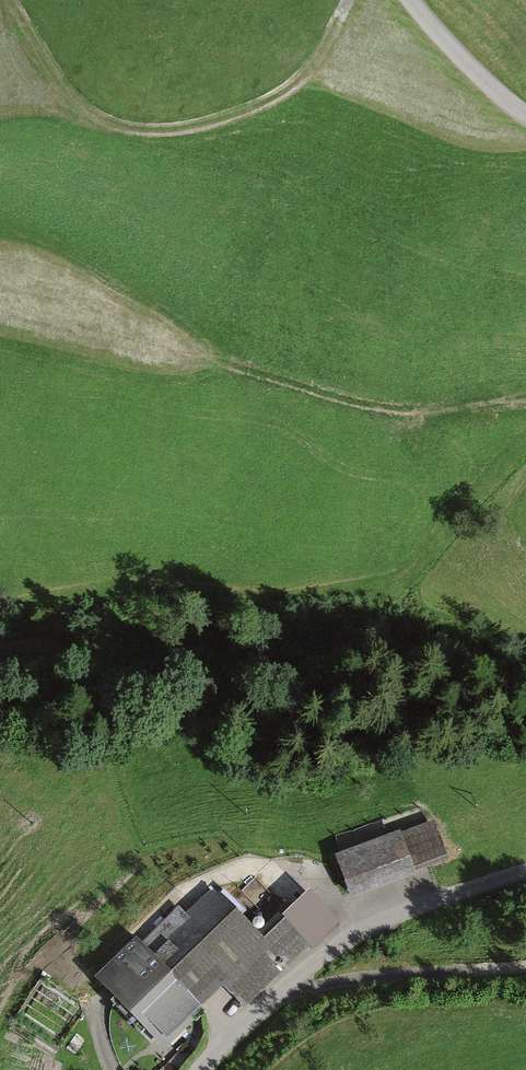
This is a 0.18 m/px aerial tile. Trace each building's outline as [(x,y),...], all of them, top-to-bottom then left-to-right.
[(435,818),(336,855),(352,897),(451,860),(435,818)] [(136,939),(95,979),(165,1052),(208,1011),(204,1007),(224,987),(244,1009),(309,946),(312,949),(340,922),(309,890),(287,911),(285,908),(259,932),(215,887),(186,915),(178,907),(141,944),(136,939)] [(255,927),(257,928),(258,929),(260,929),(262,928),(263,927),(264,926),(265,924),(264,922),(264,920),(262,919),(260,918),(259,918),(257,919),(256,920),(255,921),(254,922),(254,924),(254,926),(255,927)]
